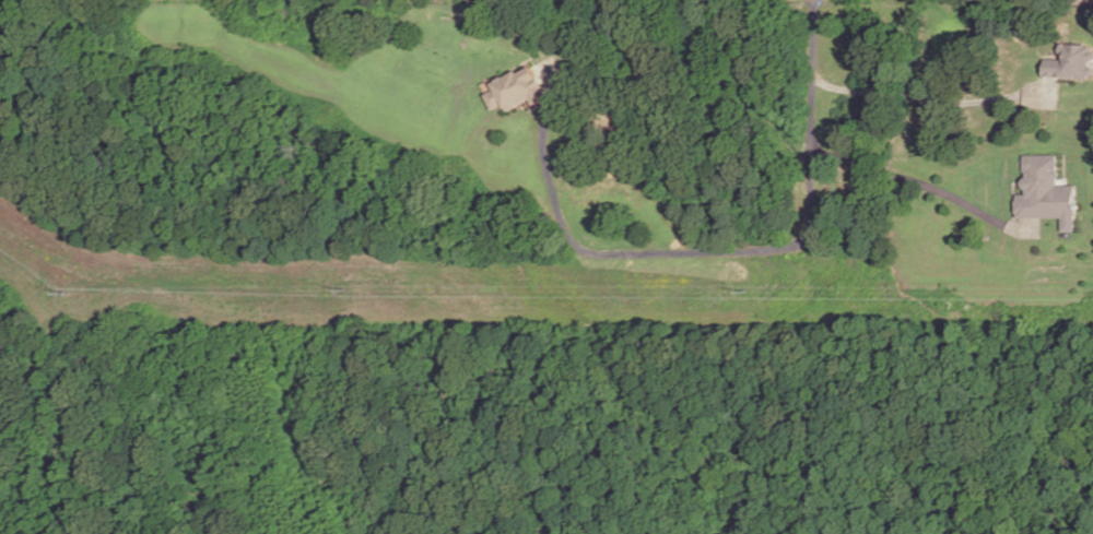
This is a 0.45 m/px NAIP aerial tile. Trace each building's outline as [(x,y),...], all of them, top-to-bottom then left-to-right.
[(1060,45),(1092,47),(1092,52),(1092,75),(1091,75),(1090,80),(1043,76),(1044,60),(1066,61),(1067,56),(1060,55),(1060,45)] [(532,64),(550,97),(534,105),(531,98),(519,105),(509,109),(507,104),(494,111),(486,96),(496,91),(493,85),(532,64)] [(1024,159),(1025,198),(1016,198),(1018,222),(1065,219),(1066,234),(1078,233),(1076,186),(1058,186),(1057,157),(1024,159)]
